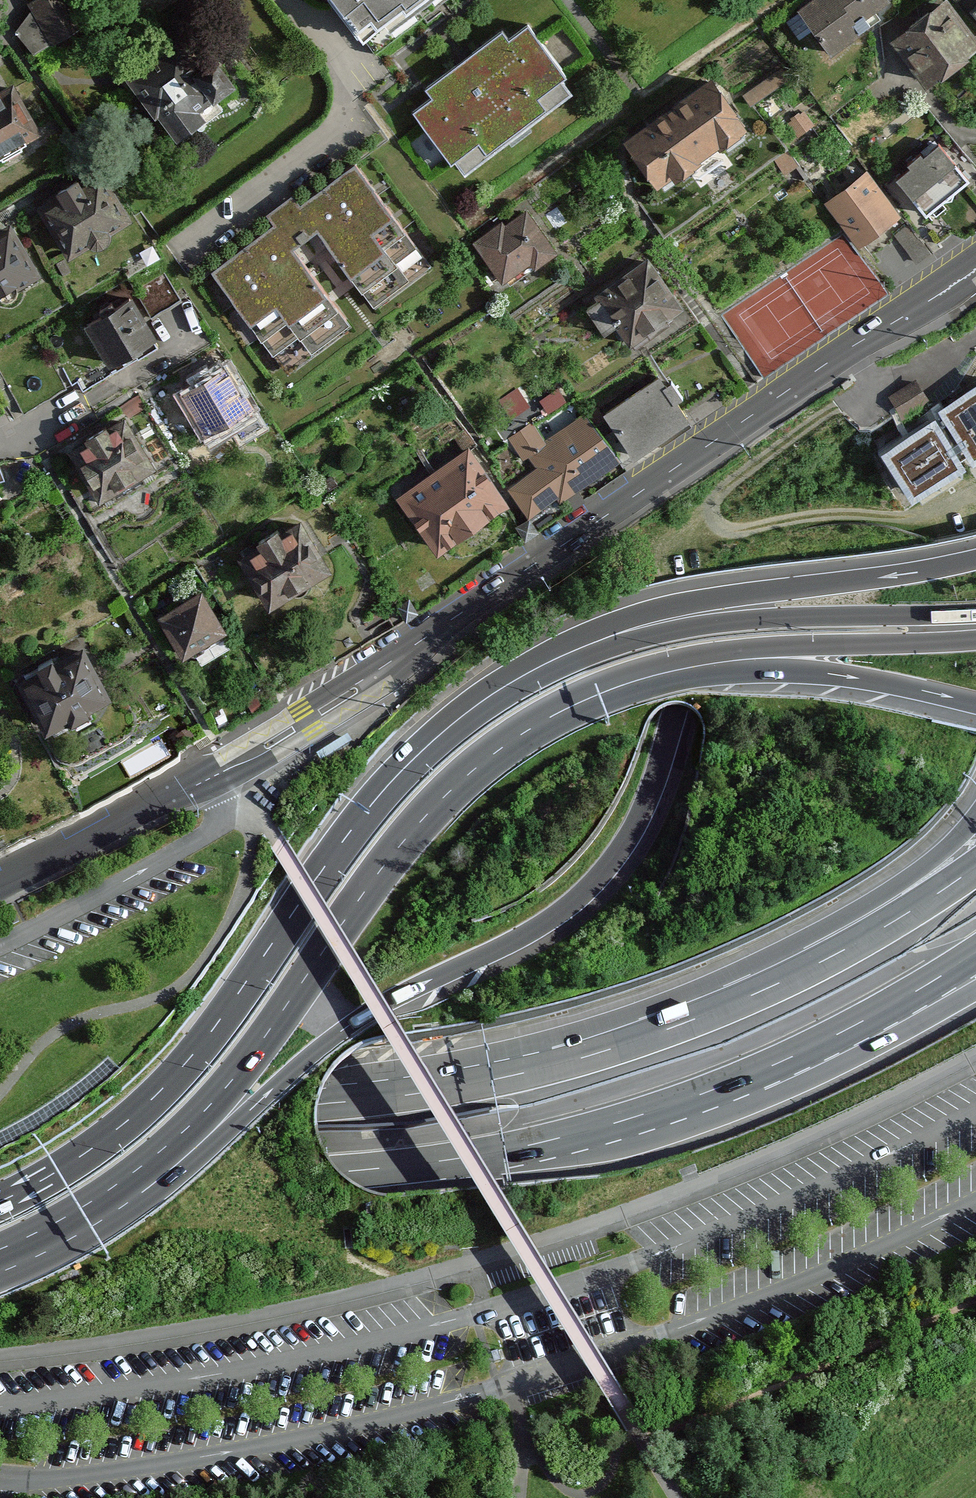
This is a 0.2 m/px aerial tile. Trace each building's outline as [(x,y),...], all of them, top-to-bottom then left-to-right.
[(45,45),(85,20),(72,0),(49,0),(26,14),(45,45)] [(366,50),(438,0),(331,0),(366,50)] [(799,12),(830,52),(897,10),(889,0),(816,0),(799,12)] [(893,43),(926,88),(975,53),(975,42),(948,3),(893,43)] [(200,24),(130,76),(178,133),(248,80),(200,24)] [(435,105),(418,117),(463,177),(577,92),(534,34),(514,49),(504,35),(426,93),(435,105)] [(706,79),(624,141),(661,190),(746,134),(706,79)] [(0,87),(0,159),(44,135),(13,80),(0,87)] [(938,147),(896,183),(927,218),(969,185),(938,147)] [(429,266),(352,165),(302,205),(292,195),(264,215),(274,224),(212,272),(285,371),(348,321),(293,248),(313,230),(373,306),(429,266)] [(101,170),(38,209),(68,257),(132,218),(101,170)] [(868,175),(826,204),(862,248),(904,219),(868,175)] [(527,210),(473,248),(506,286),(561,252),(527,210)] [(0,233),(0,303),(41,282),(8,228),(0,233)] [(690,313),(647,262),(592,300),(632,351),(690,313)] [(131,292),(85,318),(113,364),(157,337),(131,292)] [(230,363),(185,391),(215,439),(259,415),(230,363)] [(917,373),(888,390),(901,413),(930,396),(917,373)] [(657,382),(605,418),(643,465),(694,427),(657,382)] [(72,445),(104,501),(160,469),(128,413),(72,445)] [(533,472),(510,487),(534,519),(622,462),(587,415),(545,441),(534,425),(507,441),(533,472)] [(469,449),(395,500),(437,560),(510,508),(469,449)] [(267,543),(245,557),(278,607),(336,569),(304,520),(287,531),(280,522),(261,534),(267,543)] [(209,587),(162,617),(187,656),(234,627),(209,587)] [(43,672),(20,685),(48,734),(116,696),(88,648),(66,660),(59,649),(37,662),(43,672)]
